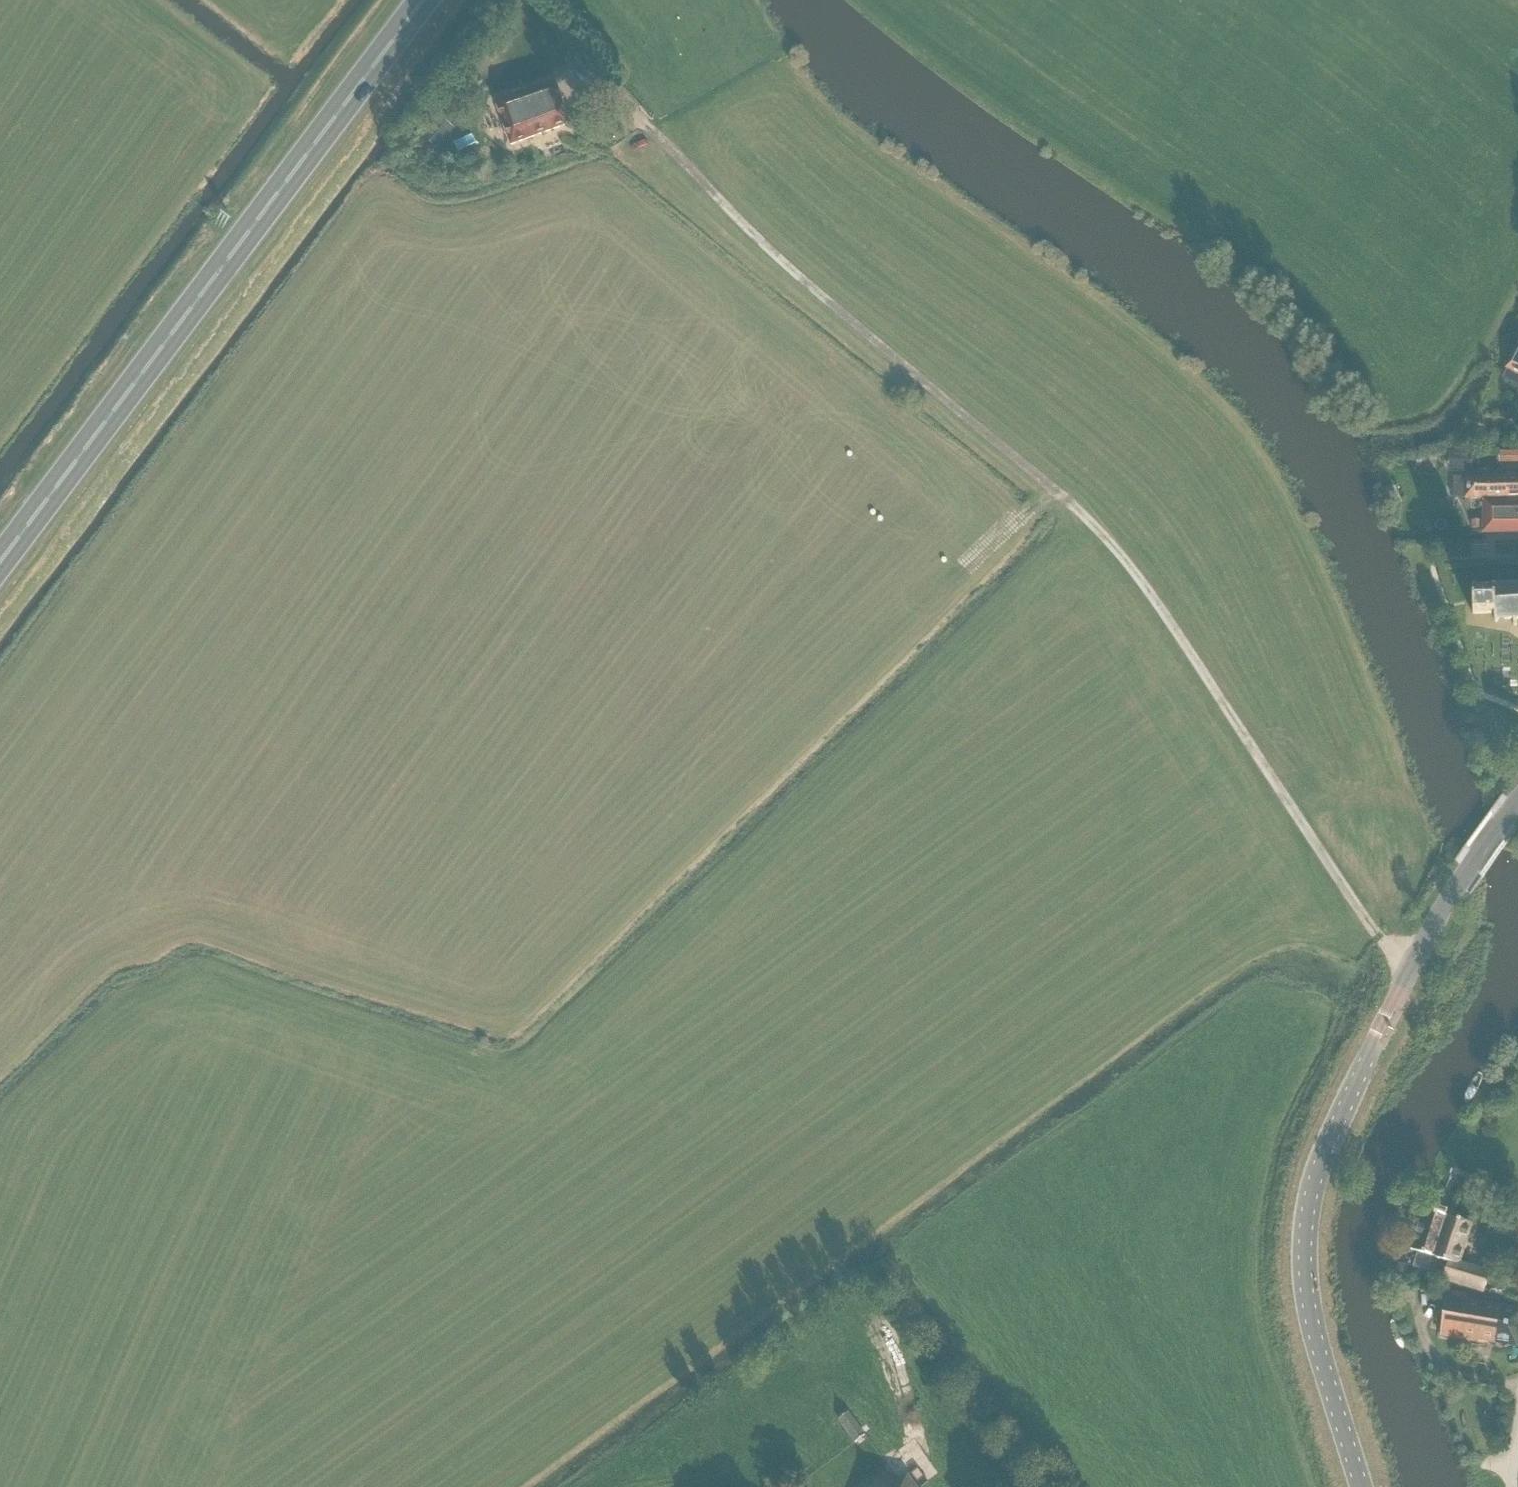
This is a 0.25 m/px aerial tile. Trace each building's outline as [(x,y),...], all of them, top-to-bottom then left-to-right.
[(512,146),(570,124),(554,80),(495,101),(512,146)] [(1501,378),(1517,387),(1517,345),(1501,378)] [(1478,456),(1472,456),(1472,451),(1460,451),(1460,470),(1471,470),(1477,470),(1478,456)] [(1517,464),(1517,451),(1509,452),(1510,464),(1517,464)] [(1465,476),(1464,499),(1482,499),(1482,500),(1517,499),(1517,476),(1465,476)] [(1517,519),(1517,499),(1482,500),(1482,519),(1517,519)] [(1471,528),(1481,529),(1481,521),(1471,520),(1471,528)] [(1490,541),(1470,541),(1471,554),(1490,553),(1490,541)] [(1472,593),(1472,615),(1494,614),(1494,620),(1495,620),(1495,622),(1497,622),(1497,620),(1513,620),(1513,626),(1517,626),(1517,620),(1517,619),(1517,585),(1493,586),(1493,592),(1472,593)] [(1413,1268),(1428,1272),(1431,1263),(1432,1263),(1434,1258),(1447,1215),(1425,1208),(1411,1250),(1418,1253),(1413,1268)] [(1493,1274),(1460,1264),(1473,1223),(1447,1215),(1434,1258),(1449,1263),(1443,1282),(1486,1295),(1493,1274)] [(1396,1271),(1407,1275),(1410,1266),(1398,1263),(1396,1271)] [(1440,1336),(1478,1342),(1478,1341),(1517,1347),(1517,1340),(1517,1309),(1466,1300),(1467,1294),(1451,1291),(1450,1297),(1447,1297),(1440,1336)] [(866,1434),(849,1412),(837,1421),(854,1443),(866,1434)] [(907,1475),(890,1486),(916,1486),(907,1475)]
